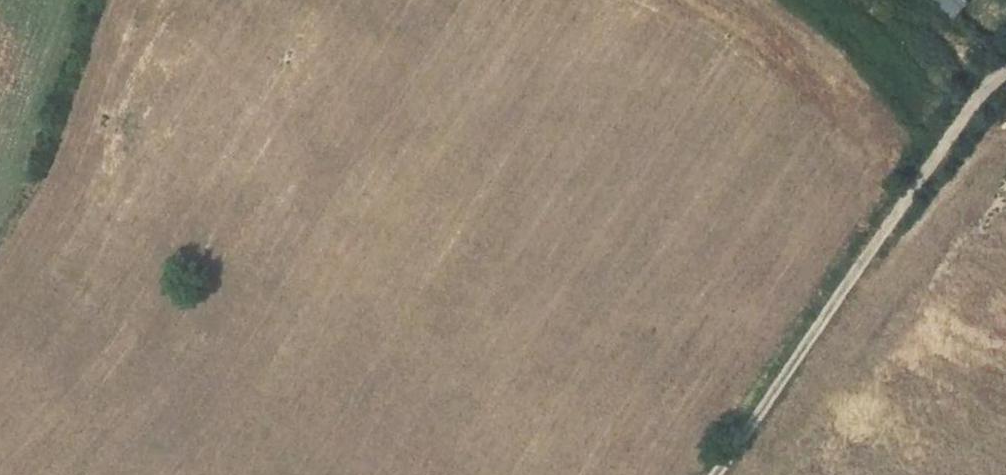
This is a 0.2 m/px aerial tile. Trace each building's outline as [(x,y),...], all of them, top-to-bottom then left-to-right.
[(969,2),(966,0),(936,0),(955,17),(969,2)]
